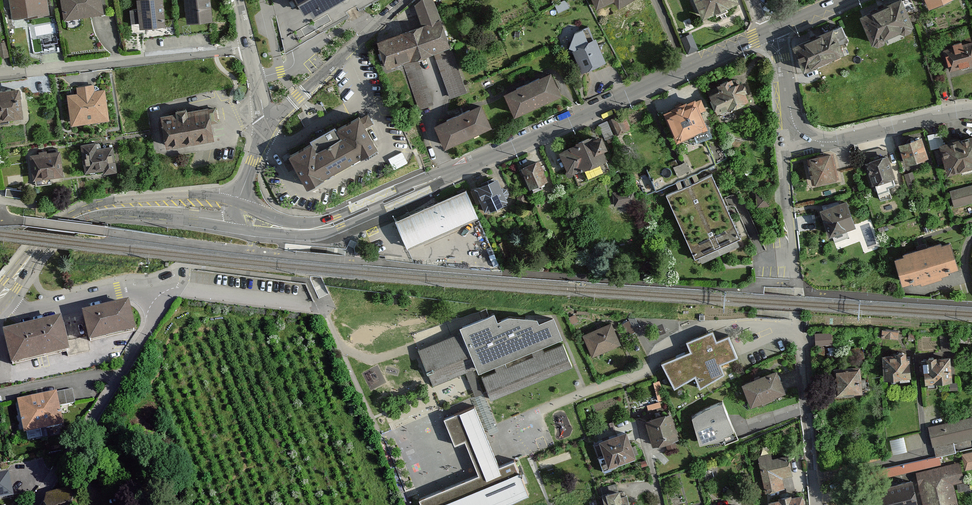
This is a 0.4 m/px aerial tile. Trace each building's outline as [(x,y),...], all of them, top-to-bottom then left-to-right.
[(51,17),(48,0),(11,0),(15,22),(51,17)] [(102,11),(100,0),(59,0),(62,18),(102,11)] [(162,25),(159,0),(134,0),(137,27),(162,25)] [(209,19),(208,0),(183,0),(184,21),(209,19)] [(310,15),(337,0),(294,0),(296,3),(301,13),(307,10),(310,15)] [(433,0),(417,0),(415,2),(420,23),(375,40),(381,65),(446,44),(433,0)] [(737,2),(736,0),(694,0),(702,17),(737,2)] [(870,39),(910,22),(901,0),(887,0),(858,12),(870,39)] [(791,44),(802,67),(842,48),(831,25),(791,44)] [(683,36),(688,51),(699,48),(694,32),(683,36)] [(581,70),(603,60),(592,36),(571,46),(581,70)] [(949,71),(971,64),(971,39),(942,48),(949,71)] [(450,96),(466,91),(451,48),(435,53),(450,96)] [(416,108),(432,102),(417,59),(401,65),(416,108)] [(502,93),(512,116),(559,95),(549,72),(502,93)] [(717,116),(749,102),(745,93),(747,92),(742,79),(734,83),(731,77),(716,83),(719,91),(708,95),(717,116)] [(112,84),(67,86),(69,121),(114,119),(112,84)] [(26,122),(25,108),(23,94),(0,96),(0,125),(26,122)] [(697,140),(710,134),(700,112),(706,110),(701,98),(665,114),(677,140),(693,132),(697,140)] [(430,122),(441,145),(488,124),(477,101),(430,122)] [(164,147),(213,140),(211,127),(222,126),(220,110),(209,112),(208,107),(159,115),(161,131),(164,147)] [(613,135),(629,128),(622,114),(599,125),(606,139),(613,135)] [(308,189),(382,149),(364,115),(339,128),(345,137),(321,150),(316,141),(289,155),(308,189)] [(947,173),(971,166),(971,132),(938,142),(947,173)] [(898,143),(904,164),(930,156),(923,135),(898,143)] [(610,170),(596,136),(560,151),(573,184),(610,170)] [(100,173),(115,171),(112,145),(99,147),(98,142),(81,144),(84,170),(99,168),(100,173)] [(31,179),(63,176),(60,149),(29,153),(31,179)] [(404,150),(391,156),(396,167),(409,161),(404,150)] [(807,156),(812,183),(835,179),(830,152),(807,156)] [(864,160),(871,182),(893,175),(886,153),(864,160)] [(531,188),(547,181),(538,162),(523,168),(531,188)] [(720,247),(741,238),(730,212),(712,174),(667,194),(697,258),(720,247)] [(483,207),(504,198),(495,176),(473,185),(483,207)] [(953,207),(971,201),(971,186),(949,192),(953,207)] [(407,248),(477,216),(465,188),(394,221),(407,248)] [(757,190),(758,204),(773,203),(772,189),(757,190)] [(818,206),(827,234),(854,225),(844,197),(818,206)] [(893,253),(902,284),(957,268),(948,238),(893,253)] [(83,316),(90,344),(133,333),(127,306),(83,316)] [(499,319),(494,311),(460,325),(462,329),(416,349),(432,386),(464,373),(474,397),(483,394),(475,372),(492,366),(494,370),(480,376),(490,399),(572,365),(562,343),(543,350),(541,346),(562,337),(551,317),(539,320),(538,316),(509,315),(499,319)] [(3,331),(11,367),(68,354),(59,318),(3,331)] [(616,320),(583,333),(593,357),(626,343),(616,320)] [(694,350),(665,362),(675,386),(695,378),(699,387),(731,373),(727,362),(742,356),(732,333),(719,339),(715,330),(690,341),(694,350)] [(818,343),(834,342),(834,330),(817,331),(818,343)] [(915,348),(885,351),(888,379),(917,376),(915,348)] [(955,351),(925,355),(928,380),(958,377),(955,351)] [(864,362),(839,365),(843,392),(868,388),(864,362)] [(781,365),(746,380),(756,405),(791,390),(781,365)] [(57,394),(37,398),(45,432),(66,429),(57,394)] [(37,398),(19,403),(26,435),(45,432),(37,398)] [(693,410),(702,442),(737,432),(728,400),(693,410)] [(512,460),(496,466),(485,439),(472,406),(443,418),(453,442),(462,438),(465,446),(476,475),(417,498),(420,504),(498,504),(526,494),(512,460)] [(676,407),(646,416),(654,444),(685,435),(676,407)] [(928,423),(936,455),(959,450),(956,439),(971,435),(971,413),(928,423)] [(633,425),(598,438),(608,465),(643,452),(633,425)] [(894,452),(908,449),(905,434),(891,438),(894,452)] [(879,483),(884,504),(917,504),(928,502),(929,504),(964,504),(958,481),(967,479),(964,467),(971,465),(971,447),(959,450),(962,461),(879,483)] [(790,452),(759,459),(766,493),(787,488),(784,476),(795,474),(790,452)] [(942,454),(890,464),(892,473),(943,463),(942,454)] [(0,476),(0,497),(11,495),(7,475),(0,476)] [(610,488),(613,499),(606,502),(607,504),(639,504),(634,492),(627,495),(623,484),(610,488)] [(46,497),(45,504),(75,504),(71,490),(46,497)] [(770,497),(772,504),(811,504),(808,490),(770,497)]
